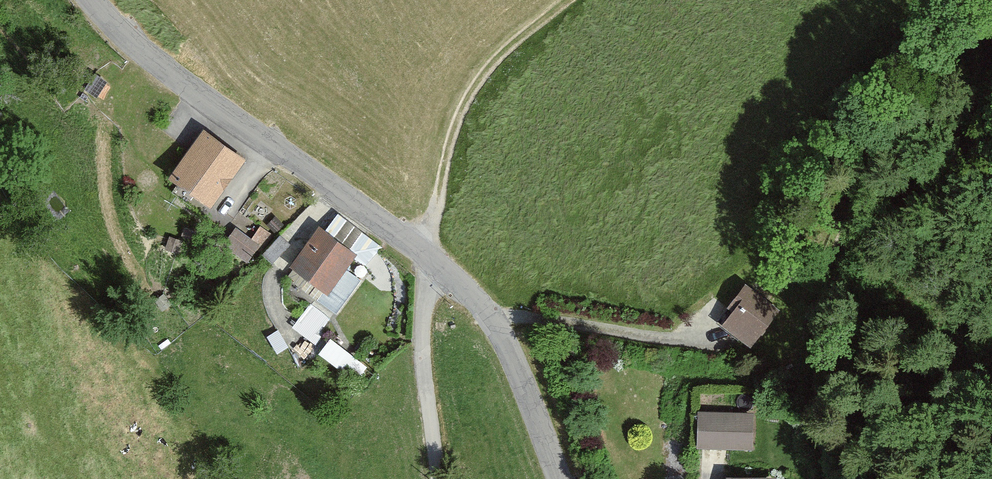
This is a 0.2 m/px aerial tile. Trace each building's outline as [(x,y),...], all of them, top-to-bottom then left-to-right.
[(244,156),(203,129),(172,179),(212,205),(244,156)] [(236,222),(226,239),(250,254),(260,237),(236,222)] [(357,252),(317,225),(288,268),(327,295),(357,252)] [(777,309),(745,285),(730,305),(735,308),(724,323),(750,343),(777,309)] [(313,337),(330,314),(310,299),(293,322),(313,337)] [(333,333),(321,346),(355,375),(366,362),(333,333)] [(752,407),(697,406),(697,444),(751,445),(752,407)] [(725,470),(724,478),(776,478),(777,473),(725,470)]
